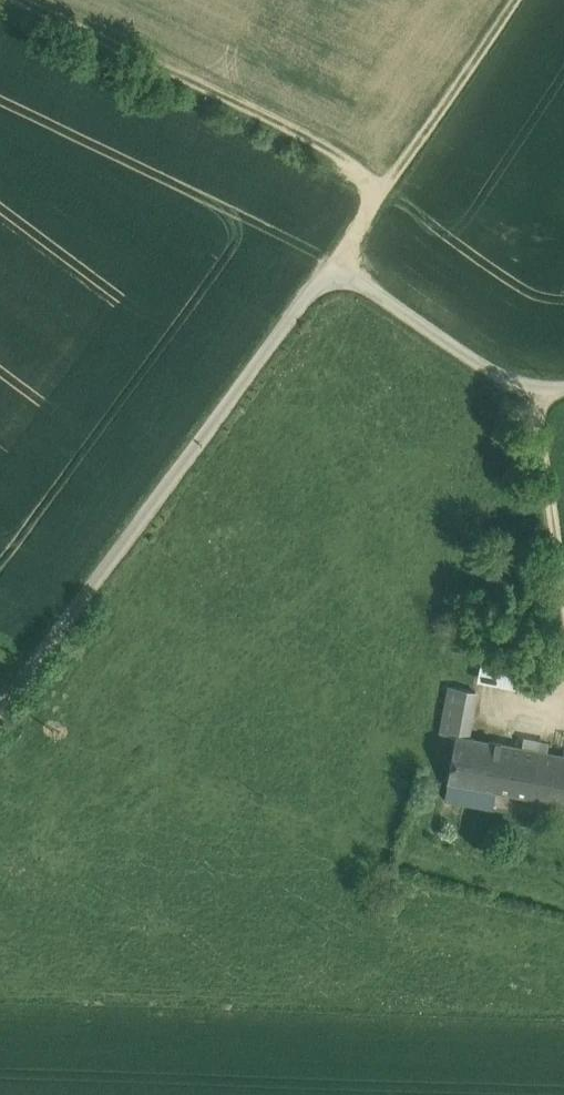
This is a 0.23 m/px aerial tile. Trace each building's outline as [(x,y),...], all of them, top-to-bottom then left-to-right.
[(479,679),(525,684),(528,657),(483,651),(479,679)] [(476,690),(449,685),(441,731),(467,735),(476,690)] [(467,735),(441,731),(432,777),(448,780),(496,789),(500,767),(535,774),(540,749),(467,735)] [(540,749),(535,774),(500,767),(496,789),(497,789),(497,790),(548,800),(548,799),(563,802),(563,754),(540,749)] [(496,789),(448,780),(445,799),(493,808),(497,790),(497,789),(496,789)]
